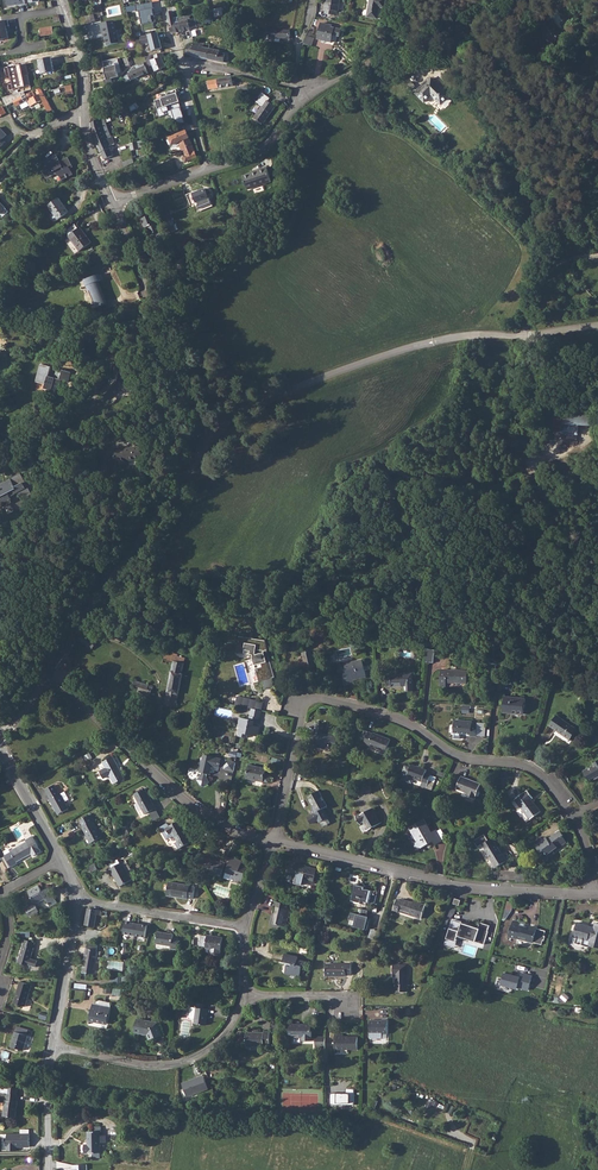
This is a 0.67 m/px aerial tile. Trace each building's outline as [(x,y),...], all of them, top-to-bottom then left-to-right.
[(328,1),(325,1),(324,9),(325,10),(324,14),(334,16),(335,11),(338,12),(340,0),(328,0),(328,1)] [(367,18),(377,19),(379,8),(385,9),(386,0),(370,0),(367,18)] [(139,11),(143,30),(153,28),(153,22),(154,21),(153,15),(151,16),(150,9),(153,8),(152,2),(136,5),(137,11),(139,11)] [(222,7),(214,9),(216,17),(224,14),(222,7)] [(94,14),(85,16),(87,23),(96,21),(95,19),(94,14)] [(178,17),(169,19),(169,23),(171,33),(181,31),(180,22),(179,21),(179,17),(178,17)] [(188,20),(180,22),(181,31),(201,27),(198,17),(188,19),(188,20)] [(0,20),(0,39),(10,37),(6,19),(0,20)] [(114,20),(100,23),(103,37),(105,37),(107,45),(119,43),(114,20)] [(551,20),(540,30),(555,45),(565,35),(551,20)] [(321,23),(317,38),(320,39),(320,40),(331,43),(333,35),(339,37),(341,29),(331,27),(331,26),(321,23)] [(42,34),(39,35),(39,36),(53,34),(53,27),(41,29),(42,34)] [(271,30),(265,30),(264,39),(273,40),(274,37),(289,38),(290,30),(271,29),(271,30)] [(309,30),(304,44),(311,46),(314,38),(311,37),(313,32),(309,30)] [(152,34),(140,36),(142,44),(154,42),(152,34)] [(204,43),(194,41),(193,47),(187,46),(185,54),(200,57),(204,43)] [(204,43),(200,57),(207,59),(210,48),(211,44),(204,43)] [(210,48),(207,59),(222,62),(228,63),(230,55),(225,54),(225,53),(219,52),(220,51),(210,48)] [(51,58),(39,60),(41,73),(53,71),(51,58)] [(118,58),(103,61),(107,79),(104,80),(105,85),(113,84),(112,78),(119,76),(118,73),(116,65),(119,65),(118,58)] [(164,59),(154,62),(157,69),(166,65),(164,59)] [(129,74),(131,80),(148,73),(145,66),(143,67),(142,65),(135,67),(136,70),(130,73),(129,74)] [(232,77),(206,81),(206,84),(208,83),(209,89),(233,85),(232,82),(235,82),(234,80),(233,78),(232,78),(232,77)] [(431,78),(416,93),(424,102),(431,95),(441,104),(449,96),(445,91),(445,90),(440,85),(439,86),(431,78)] [(155,100),(158,109),(163,107),(179,102),(180,102),(175,86),(167,89),(169,95),(155,100)] [(25,102),(22,97),(20,92),(3,96),(3,97),(6,103),(7,106),(15,102),(17,106),(20,105),(22,109),(30,105),(31,106),(42,100),(45,106),(49,104),(41,88),(37,89),(39,94),(37,96),(34,90),(27,94),(30,99),(25,102)] [(266,100),(254,117),(263,124),(275,106),(266,100)] [(181,107),(179,102),(163,107),(165,112),(167,111),(169,117),(171,117),(174,127),(187,125),(184,114),(185,114),(183,107),(181,107)] [(100,118),(90,122),(91,129),(96,142),(112,136),(104,119),(100,120),(100,118)] [(193,147),(189,138),(186,130),(169,137),(172,144),(180,141),(184,151),(186,155),(183,156),(186,161),(197,157),(193,147)] [(112,136),(96,142),(101,152),(104,159),(113,155),(110,148),(109,145),(115,143),(112,136)] [(139,141),(131,143),(133,151),(141,149),(139,141)] [(49,170),(44,172),(47,178),(57,174),(60,176),(62,180),(73,174),(70,169),(73,167),(68,158),(60,162),(57,155),(44,161),(49,170)] [(141,163),(135,165),(139,175),(145,173),(141,163)] [(243,176),(247,189),(271,181),(267,166),(250,172),(251,173),(243,176)] [(205,189),(193,193),(196,202),(199,210),(212,205),(210,198),(208,197),(205,189)] [(193,193),(193,192),(186,194),(190,205),(196,202),(193,193)] [(48,206),(53,213),(58,219),(58,220),(68,212),(58,198),(48,206)] [(1,212),(4,216),(10,211),(6,207),(5,208),(0,203),(0,213),(1,212)] [(141,219),(145,228),(149,226),(156,224),(156,223),(153,215),(147,217),(141,219)] [(74,225),(65,231),(80,251),(91,243),(80,227),(78,229),(74,225)] [(146,240),(147,244),(160,238),(158,234),(146,240)] [(98,275),(84,280),(96,308),(106,304),(104,297),(98,282),(100,281),(98,275)] [(111,382),(101,392),(110,401),(118,393),(121,390),(132,393),(136,386),(132,382),(129,378),(128,379),(127,378),(127,376),(127,375),(126,374),(125,374),(127,363),(129,364),(130,357),(118,355),(114,376),(112,377),(111,378),(111,379),(111,380),(111,382)] [(41,364),(36,382),(45,385),(44,389),(51,391),(51,392),(57,394),(61,380),(68,382),(71,373),(57,369),(55,378),(48,376),(51,367),(41,364)] [(579,426),(563,424),(564,412),(551,411),(549,430),(562,432),(562,434),(578,436),(579,426)] [(141,446),(114,451),(115,457),(110,458),(111,465),(121,463),(121,465),(128,464),(127,461),(143,458),(141,446)] [(1,505),(11,499),(10,497),(8,494),(13,491),(15,494),(17,493),(22,501),(20,502),(14,505),(17,511),(22,508),(35,500),(28,487),(26,488),(23,483),(25,482),(20,473),(0,484),(0,502),(1,505)] [(84,633),(79,640),(93,649),(98,642),(84,633)] [(239,637),(237,652),(252,655),(253,657),(252,657),(258,682),(261,681),(265,680),(267,679),(270,678),(263,652),(267,651),(264,642),(239,637)] [(47,641),(41,651),(47,654),(52,645),(47,641)] [(435,650),(427,648),(426,661),(433,662),(435,650)] [(305,662),(302,662),(304,670),(316,666),(313,650),(303,653),(305,662)] [(164,654),(163,658),(167,659),(167,660),(174,662),(170,677),(167,694),(165,705),(175,708),(178,695),(183,674),(182,674),(185,658),(164,654)] [(348,676),(344,677),(347,685),(354,683),(354,680),(366,677),(365,670),(367,670),(366,666),(364,666),(363,659),(345,663),(347,672),(348,676)] [(441,669),(440,686),(446,686),(446,682),(467,683),(468,671),(441,669)] [(391,675),(386,675),(387,686),(392,686),(405,686),(406,692),(414,691),(412,673),(392,675),(391,675)] [(273,688),(270,678),(267,679),(265,680),(261,681),(264,690),(273,688)] [(149,685),(134,680),(133,685),(139,687),(137,692),(142,694),(150,697),(152,690),(152,689),(153,688),(153,687),(152,686),(150,685),(149,686),(149,685)] [(263,702),(237,696),(235,705),(252,709),(261,711),(263,702)] [(511,697),(505,697),(503,712),(524,714),(526,699),(511,697)] [(240,718),(238,727),(240,727),(239,736),(238,736),(235,747),(239,748),(245,749),(247,738),(248,734),(257,736),(259,727),(257,726),(259,718),(260,718),(261,711),(252,709),(251,716),(250,719),(240,718)] [(550,725),(556,730),(570,740),(577,729),(557,716),(550,725)] [(476,736),(477,736),(477,727),(477,725),(472,725),(472,722),(454,720),(454,732),(471,734),(471,736),(476,736)] [(324,725),(317,723),(313,741),(318,742),(317,747),(329,750),(330,748),(335,749),(337,744),(340,745),(340,749),(344,751),(346,751),(347,746),(345,745),(344,745),(344,744),(341,740),(342,739),(338,738),(338,737),(322,734),(324,725)] [(366,739),(364,744),(368,746),(369,745),(386,752),(391,739),(373,733),(368,732),(366,739)] [(219,767),(220,767),(221,759),(221,758),(204,754),(200,771),(202,772),(201,776),(196,778),(201,785),(203,786),(210,781),(207,777),(208,773),(210,773),(212,766),(219,767)] [(106,768),(100,771),(104,778),(110,775),(114,783),(124,778),(113,757),(103,762),(106,768)] [(224,767),(224,768),(234,770),(236,761),(226,759),(226,760),(224,767)] [(584,771),(590,782),(597,778),(597,760),(594,763),(595,765),(584,771)] [(421,786),(427,788),(428,784),(431,775),(426,773),(427,770),(412,764),(407,776),(422,782),(421,786)] [(249,765),(246,778),(263,782),(266,768),(249,765)] [(461,776),(456,789),(467,793),(466,796),(475,799),(481,784),(461,776)] [(54,785),(46,789),(50,799),(58,814),(69,808),(65,802),(69,799),(65,791),(59,794),(54,785)] [(145,788),(134,794),(145,814),(156,808),(145,788)] [(319,791),(309,796),(317,812),(327,806),(319,791)] [(525,792),(515,800),(530,820),(540,812),(531,799),(533,798),(527,791),(526,792),(525,792)] [(355,814),(360,824),(364,821),(368,830),(380,824),(371,808),(360,815),(359,812),(355,814)] [(90,814),(80,820),(83,826),(82,827),(91,843),(102,837),(93,821),(94,820),(90,814)] [(424,819),(411,826),(418,840),(413,843),(417,850),(433,842),(435,845),(443,841),(441,838),(436,830),(432,832),(424,819)] [(188,836),(179,820),(169,826),(167,824),(161,827),(167,838),(174,834),(178,841),(175,843),(179,849),(188,843),(185,838),(188,836)] [(544,850),(546,853),(549,857),(554,852),(553,851),(557,848),(558,849),(567,842),(562,836),(564,835),(560,831),(548,840),(546,838),(535,846),(541,853),(544,850)] [(27,842),(10,851),(11,853),(6,856),(11,866),(17,863),(16,862),(32,853),(33,856),(41,851),(32,836),(26,840),(27,842)] [(492,838),(482,845),(491,859),(490,860),(496,868),(507,861),(502,853),(501,853),(492,838)] [(229,863),(226,872),(236,875),(234,880),(242,883),(247,870),(241,867),(243,861),(231,857),(230,858),(223,856),(221,862),(209,859),(206,868),(208,872),(220,876),(225,862),(229,863)] [(132,880),(122,862),(120,863),(118,859),(109,864),(112,868),(110,869),(120,886),(132,880)] [(299,866),(295,865),(291,882),(295,883),(295,884),(302,886),(303,879),(313,882),(316,869),(300,865),(299,866)] [(195,869),(190,871),(194,879),(199,877),(195,869)] [(169,882),(167,895),(188,899),(188,898),(194,899),(195,887),(190,886),(169,882)] [(38,912),(39,911),(35,904),(45,899),(50,906),(50,907),(57,903),(49,888),(42,892),(38,885),(28,892),(29,895),(29,897),(32,898),(32,899),(32,900),(31,901),(30,902),(30,904),(30,905),(26,908),(28,912),(27,913),(30,917),(31,916),(32,917),(38,914),(38,912)] [(355,891),(352,901),(361,903),(361,901),(369,903),(372,891),(364,889),(364,888),(356,885),(354,891),(355,891)] [(396,901),(393,910),(398,912),(399,910),(410,913),(409,915),(421,919),(426,906),(413,902),(413,903),(401,900),(401,902),(396,901)] [(507,901),(504,916),(510,917),(513,902),(507,901)] [(276,913),(273,924),(286,927),(290,910),(292,910),(293,906),(277,902),(274,913),(276,913)] [(449,906),(443,923),(450,925),(455,908),(449,906)] [(84,925),(90,926),(94,927),(104,929),(107,912),(87,908),(87,913),(86,914),(84,925)] [(366,929),(370,917),(351,912),(348,924),(366,929)] [(148,925),(125,921),(123,934),(146,937),(148,925)] [(517,938),(533,943),(541,945),(543,940),(544,941),(545,937),(544,936),(545,931),(537,929),(537,928),(529,926),(529,928),(519,925),(520,923),(512,921),(508,937),(517,939),(517,938)] [(463,935),(475,938),(480,940),(479,943),(486,946),(490,929),(486,928),(485,929),(481,928),(481,927),(467,923),(463,935)] [(592,928),(577,923),(573,936),(573,937),(572,943),(588,947),(588,946),(597,949),(597,925),(595,924),(593,928),(592,928)] [(158,932),(156,944),(171,946),(171,948),(176,949),(178,939),(173,938),(174,935),(158,932)] [(207,936),(205,947),(210,948),(209,952),(211,954),(218,955),(220,954),(221,950),(222,938),(207,935),(207,936)] [(24,940),(17,963),(28,966),(29,965),(36,967),(38,961),(31,959),(34,948),(35,943),(24,940)] [(86,948),(86,951),(82,979),(86,980),(87,974),(97,975),(100,960),(96,959),(97,950),(86,948)] [(285,953),(283,961),(284,961),(284,962),(287,963),(285,972),(299,976),(302,966),(304,967),(305,961),(298,960),(298,957),(285,953)] [(124,970),(124,961),(109,960),(108,969),(124,970)] [(346,965),(326,964),(326,976),(346,976),(346,975),(351,975),(351,963),(346,963),(346,965)] [(393,965),(393,974),(395,974),(395,985),(396,985),(396,991),(405,991),(405,985),(406,985),(406,965),(393,965)] [(517,977),(504,973),(501,985),(517,989),(518,987),(529,990),(532,976),(521,973),(520,977),(520,978),(517,978),(517,977)] [(20,981),(13,1003),(25,1007),(32,985),(20,981)] [(193,1003),(191,1019),(195,1020),(194,1025),(206,1026),(208,1009),(203,1009),(204,1004),(193,1003)] [(93,1005),(90,1020),(108,1024),(111,1009),(93,1005)] [(137,1019),(135,1033),(148,1035),(149,1040),(162,1035),(158,1024),(137,1019)] [(370,1021),(370,1034),(387,1034),(387,1020),(382,1020),(382,1021),(370,1021)] [(290,1025),(290,1037),(302,1038),(302,1040),(311,1041),(316,1041),(316,1048),(325,1048),(325,1036),(311,1036),(312,1025),(290,1025)] [(11,1047),(24,1050),(28,1035),(15,1032),(13,1036),(11,1047)] [(258,1047),(263,1047),(264,1047),(264,1046),(270,1047),(270,1032),(264,1032),(264,1035),(259,1035),(259,1033),(246,1033),(246,1046),(258,1047)] [(335,1035),(334,1049),(357,1050),(358,1037),(342,1037),(342,1035),(335,1035)] [(331,1104),(355,1104),(355,1088),(347,1088),(347,1093),(331,1092),(331,1104)] [(7,1093),(7,1094),(6,1100),(4,1116),(16,1118),(18,1102),(17,1101),(17,1094),(7,1093)] [(436,1110),(439,1102),(429,1098),(426,1105),(436,1110)] [(88,1145),(85,1145),(85,1153),(100,1153),(100,1126),(94,1127),(94,1132),(88,1132),(88,1145)]
